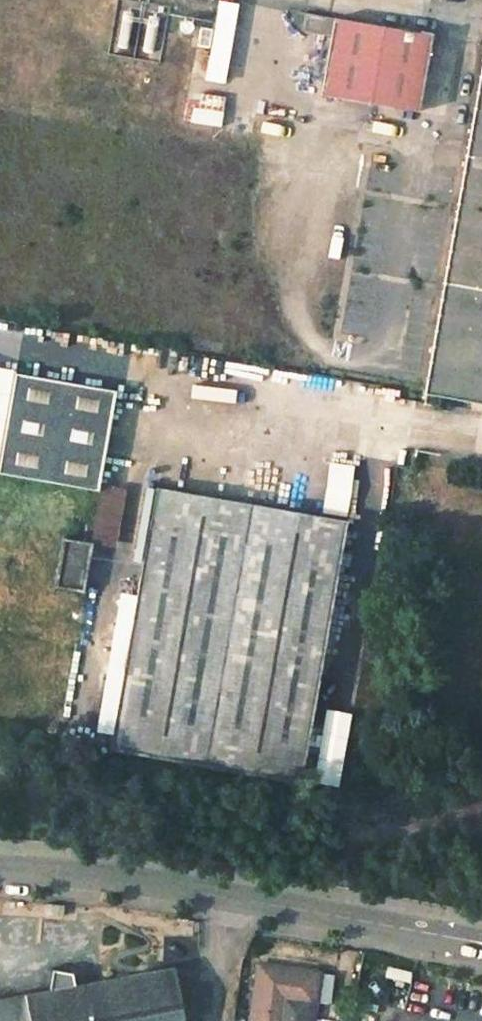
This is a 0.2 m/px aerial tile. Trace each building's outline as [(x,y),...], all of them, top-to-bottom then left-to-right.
[(230,0),(212,0),(199,67),(217,71),(230,0)] [(318,33),(307,93),(407,112),(422,34),(321,15),(291,9),(288,27),(318,33)] [(422,392),(425,393),(481,403),(481,54),(422,392)] [(217,127),(222,95),(191,91),(186,122),(217,127)] [(4,471),(92,488),(93,481),(112,388),(21,372),(4,471)] [(387,504),(392,461),(358,457),(353,500),(387,504)] [(123,487),(93,481),(92,488),(83,536),(113,542),(123,487)] [(154,484),(110,722),(156,730),(151,756),(298,782),(347,520),(154,484)] [(61,536),(52,584),(82,590),(91,541),(61,536)] [(110,722),(105,748),(151,756),(156,730),(110,722)] [(40,915),(58,919),(60,909),(42,905),(40,915)] [(318,974),(257,965),(255,976),(249,1020),(310,1020),(318,974)] [(98,979),(107,1020),(179,1020),(169,966),(98,979)] [(98,979),(69,985),(66,974),(48,972),(47,990),(0,998),(0,1020),(107,1020),(98,979)]
